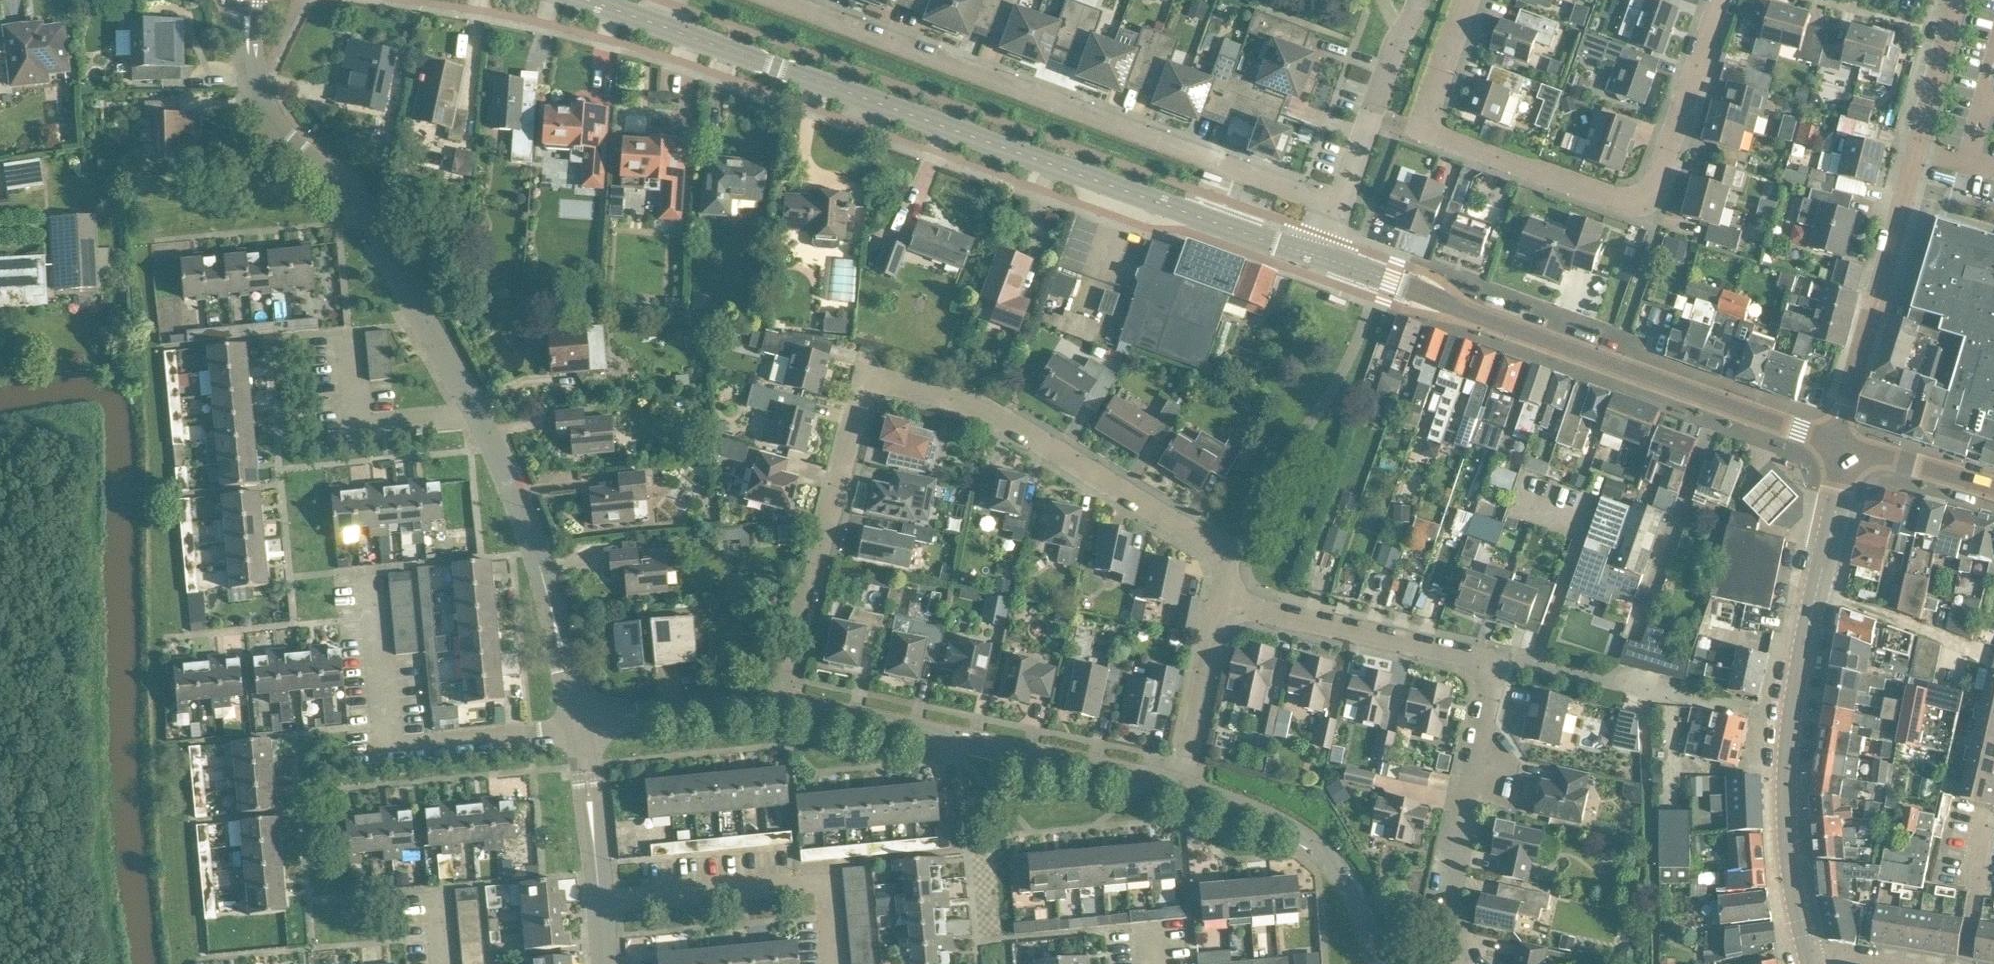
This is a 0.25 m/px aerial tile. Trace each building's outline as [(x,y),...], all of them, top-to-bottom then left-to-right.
[(82,1),(89,15),(102,8),(98,0),(83,0),(82,1)] [(869,4),(882,9),(883,6),(887,7),(890,0),(870,0),(869,4)] [(957,0),(914,0),(912,6),(933,14),(929,23),(934,25),(933,28),(945,32),(957,0)] [(1000,0),(957,0),(945,32),(958,37),(959,34),(963,36),(967,26),(988,34),(1000,0)] [(1038,15),(1017,7),(1020,0),(1000,0),(988,34),(1009,42),(1005,51),(1010,53),(1009,56),(1021,60),(1038,15)] [(1021,60),(1034,65),(1034,63),(1039,64),(1043,55),(1064,62),(1085,5),(1071,0),(1066,0),(1058,21),(1038,15),(1021,60)] [(1585,8),(1598,13),(1604,1),(1602,0),(1589,0),(1585,8)] [(1620,35),(1632,40),(1631,43),(1644,48),(1663,55),(1679,10),(1661,4),(1663,0),(1633,0),(1620,35)] [(1098,88),(1114,43),(1092,35),(1101,12),(1085,5),(1064,62),(1085,70),(1082,79),(1086,81),(1085,84),(1098,88)] [(1782,46),(1792,10),(1772,5),(1759,53),(1779,58),(1782,46)] [(1811,15),(1792,10),(1782,46),(1801,52),(1799,60),(1809,63),(1819,66),(1825,44),(1828,34),(1808,28),(1811,15)] [(1263,63),(1308,79),(1312,66),(1309,65),(1311,61),(1302,57),(1310,34),(1317,36),(1318,34),(1255,11),(1247,33),(1271,42),(1263,63)] [(1560,24),(1546,19),(1528,13),(1523,28),(1502,20),(1491,50),(1510,57),(1529,64),(1536,43),(1551,48),(1560,24)] [(132,22),(132,42),(133,81),(163,81),(163,68),(181,67),(180,21),(132,22)] [(65,51),(65,46),(63,27),(5,33),(11,86),(30,84),(29,73),(65,69),(63,51),(65,51)] [(1862,68),(1872,32),(1852,27),(1842,63),(1862,68)] [(1140,90),(1161,35),(1142,28),(1134,50),(1114,43),(1098,88),(1110,93),(1111,90),(1116,92),(1119,82),(1140,90)] [(1872,32),(1862,68),(1881,73),(1878,84),(1892,88),(1901,54),(1888,50),(1891,37),(1872,32)] [(1655,58),(1610,42),(1586,33),(1578,56),(1583,58),(1584,56),(1603,63),(1604,60),(1616,64),(1607,92),(1617,96),(1618,99),(1622,101),(1625,102),(1629,100),(1645,106),(1657,72),(1651,70),(1655,58)] [(1174,117),(1190,72),(1169,64),(1177,41),(1161,35),(1140,90),(1161,98),(1158,107),(1162,109),(1161,112),(1174,117)] [(1825,44),(1819,66),(1830,69),(1836,47),(1825,44)] [(353,74),(343,72),(337,101),(327,99),(327,100),(383,112),(396,53),(359,45),(353,74)] [(1227,91),(1233,74),(1237,63),(1217,55),(1209,79),(1190,72),(1174,117),(1186,121),(1187,118),(1192,120),(1195,110),(1216,118),(1227,91)] [(1245,74),(1250,61),(1243,58),(1237,71),(1245,74)] [(426,62),(422,81),(413,120),(450,128),(448,141),(462,144),(468,113),(456,111),(464,70),(426,62)] [(1303,92),(1308,79),(1263,63),(1255,83),(1233,74),(1227,91),(1282,111),(1289,91),(1298,95),(1300,90),(1303,92)] [(1735,85),(1768,95),(1771,83),(1743,75),(1745,70),(1725,64),(1721,82),(1735,85)] [(1758,75),(1780,81),(1783,71),(1761,65),(1758,75)] [(1520,100),(1509,96),(1510,92),(1519,96),(1526,78),(1493,67),(1487,83),(1480,81),(1469,113),(1499,124),(1499,123),(1510,127),(1520,100)] [(496,79),(495,99),(494,108),(491,108),(490,122),(493,122),(493,129),(513,131),(511,163),(532,164),(537,86),(536,86),(535,94),(522,93),(522,81),(496,79)] [(1770,95),(1768,95),(1735,85),(1721,82),(1720,86),(1734,89),(1731,98),(1740,101),(1738,110),(1715,103),(1709,123),(1747,133),(1754,135),(1759,117),(1764,118),(1770,95)] [(1558,105),(1563,92),(1544,85),(1539,98),(1546,101),(1558,105)] [(1865,88),(1861,107),(1882,112),(1886,92),(1865,88)] [(1275,131),(1282,111),(1227,91),(1216,118),(1230,123),(1233,115),(1261,126),(1252,152),(1277,162),(1279,158),(1282,159),(1289,140),(1286,139),(1287,135),(1275,131)] [(574,106),(574,107),(573,112),(546,110),(543,149),(573,151),(573,147),(588,148),(587,156),(584,155),(584,160),(585,160),(583,179),(589,180),(589,182),(602,182),(607,109),(592,108),(592,107),(592,106),(591,104),(591,103),(590,101),(589,100),(587,99),(586,99),(584,98),(583,98),(581,98),(580,99),(578,99),(577,100),(576,101),(575,103),(574,104),(574,106)] [(177,115),(176,102),(145,103),(145,116),(155,116),(156,160),(180,160),(180,161),(185,161),(185,160),(194,160),(193,114),(177,115)] [(1860,122),(1869,124),(1872,111),(1851,106),(1848,118),(1860,122)] [(1822,131),(1826,113),(1795,108),(1792,126),(1822,131)] [(1549,131),(1553,118),(1541,113),(1536,126),(1549,131)] [(1621,172),(1637,127),(1600,114),(1584,159),(1621,172)] [(1860,122),(1848,118),(1842,117),(1833,155),(1881,167),(1886,148),(1869,143),(1870,137),(1876,138),(1878,126),(1869,124),(1860,122)] [(1741,152),(1747,133),(1709,123),(1704,142),(1728,149),(1723,167),(1735,170),(1737,162),(1746,164),(1749,155),(1741,152)] [(624,141),(621,188),(644,189),(645,178),(649,179),(649,180),(666,181),(666,187),(663,186),(661,213),(680,215),(685,141),(669,140),(670,135),(652,134),(652,143),(624,141)] [(1828,153),(1830,142),(1804,137),(1802,149),(1828,153)] [(462,157),(473,158),(473,147),(462,146),(462,157)] [(1813,170),(1808,189),(1812,190),(1820,192),(1832,195),(1833,191),(1837,191),(1840,177),(1852,180),(1862,183),(1867,184),(1876,187),(1881,167),(1833,155),(1829,174),(1813,170)] [(707,159),(705,179),(702,215),(728,217),(729,200),(760,203),(761,187),(762,167),(733,165),(733,161),(707,159)] [(4,165),(8,191),(44,186),(40,160),(4,165)] [(1694,179),(1689,198),(1726,208),(1731,190),(1745,194),(1750,174),(1735,170),(1723,167),(1709,163),(1704,181),(1694,179)] [(1408,226),(1407,230),(1428,238),(1430,230),(1432,231),(1443,199),(1441,198),(1445,187),(1415,177),(1412,188),(1400,184),(1389,216),(1402,220),(1401,224),(1408,226)] [(1805,200),(1799,224),(1815,228),(1818,229),(1813,250),(1825,253),(1845,259),(1857,214),(1849,212),(1854,196),(1837,191),(1833,191),(1832,195),(1820,192),(1812,190),(1809,202),(1805,200)] [(843,240),(845,217),(847,197),(813,194),(812,202),(801,201),(801,198),(787,197),(784,230),(809,232),(808,237),(813,237),(812,244),(815,248),(818,249),(833,250),(836,249),(840,246),(840,239),(843,240)] [(1721,227),(1726,208),(1689,198),(1684,217),(1711,225),(1706,242),(1737,250),(1741,232),(1721,227)] [(1440,231),(1452,236),(1449,245),(1482,257),(1492,226),(1461,215),(1464,206),(1451,201),(1440,231)] [(95,217),(51,219),(55,290),(98,287),(97,270),(109,270),(108,250),(96,251),(95,217)] [(1520,255),(1537,260),(1532,274),(1560,284),(1565,270),(1571,272),(1573,266),(1592,273),(1602,245),(1598,243),(1604,228),(1575,218),(1570,233),(1549,226),(1545,235),(1529,229),(1520,255)] [(919,222),(912,241),(908,252),(962,271),(973,241),(919,222)] [(1939,222),(1936,230),(1937,230),(1915,306),(1913,311),(1912,310),(1909,322),(1967,342),(1935,448),(1967,459),(1969,454),(1983,458),(1982,464),(1993,468),(1993,238),(1939,222)] [(1234,300),(1247,263),(1186,241),(1181,254),(1153,243),(1118,341),(1203,371),(1206,363),(1216,334),(1215,334),(1228,298),(1234,300)] [(893,278),(904,249),(885,242),(874,271),(893,278)] [(289,246),(292,288),(303,287),(303,291),(315,290),(311,244),(302,245),(302,251),(290,252),(290,246),(289,246)] [(293,293),(292,288),(289,246),(281,247),(280,253),(268,254),(268,248),(267,248),(271,291),(282,290),(282,294),(293,293)] [(271,295),(271,291),(267,248),(259,249),(259,255),(247,256),(246,250),(250,297),(250,293),(260,292),(261,296),(271,295)] [(239,298),(250,297),(246,250),(237,251),(238,257),(225,258),(225,252),(224,252),(228,295),(239,294),(239,298)] [(1000,251),(993,270),(982,300),(1001,307),(995,323),(1017,332),(1021,322),(1027,304),(1016,300),(1030,262),(1000,251)] [(228,299),(228,295),(224,252),(216,253),(216,259),(203,260),(203,254),(206,297),(217,297),(217,300),(228,299)] [(206,300),(206,297),(203,254),(194,255),(194,261),(181,263),(184,298),(196,297),(196,301),(206,300)] [(0,259),(0,308),(26,307),(49,305),(48,287),(46,287),(44,257),(31,258),(0,259)] [(1069,261),(1061,283),(1083,291),(1091,269),(1069,261)] [(1833,287),(1856,294),(1863,267),(1840,261),(1833,287)] [(1247,263),(1234,300),(1264,311),(1277,274),(1247,263)] [(487,277),(473,281),(476,291),(489,288),(487,277)] [(1673,338),(1667,357),(1700,368),(1710,337),(1714,323),(1717,314),(1724,292),(1704,286),(1691,282),(1686,296),(1698,300),(1692,322),(1695,324),(1691,338),(1674,332),(1673,338)] [(1792,295),(1789,305),(1819,312),(1816,322),(1850,333),(1856,312),(1860,296),(1856,294),(1833,287),(1818,283),(1814,282),(1809,300),(1792,295)] [(1777,345),(1759,339),(1754,337),(1757,327),(1746,323),(1753,301),(1724,292),(1717,314),(1741,322),(1724,376),(1763,390),(1774,354),(1777,345)] [(694,294),(692,310),(708,311),(709,296),(694,294)] [(1063,317),(1052,313),(1051,317),(1043,314),(1041,321),(1059,328),(1058,331),(1090,343),(1097,323),(1065,311),(1063,317)] [(1850,333),(1816,322),(1787,313),(1782,329),(1803,336),(1815,339),(1814,340),(1815,340),(1846,349),(1850,333)] [(1700,368),(1724,376),(1741,322),(1717,314),(1714,323),(1727,327),(1722,341),(1710,337),(1700,368)] [(1967,342),(1909,322),(1891,316),(1888,324),(1951,346),(1948,353),(1938,386),(1922,380),(1904,439),(1935,448),(1967,342)] [(1423,326),(1400,318),(1389,348),(1397,351),(1388,377),(1382,375),(1376,390),(1397,397),(1423,326)] [(295,321),(296,332),(319,330),(318,319),(295,321)] [(274,334),(296,332),(295,321),(274,323),(274,334)] [(253,336),(274,334),(274,323),(252,325),(253,336)] [(1859,424),(1904,439),(1922,380),(1938,386),(1948,353),(1951,346),(1888,324),(1864,400),(1858,421),(1859,424)] [(232,338),(253,336),(252,325),(231,327),(232,338)] [(603,326),(568,329),(548,331),(552,374),(582,371),(584,383),(583,383),(583,384),(608,382),(603,326)] [(210,340),(232,338),(231,327),(209,329),(210,340)] [(1417,359),(1415,366),(1417,370),(1422,372),(1418,384),(1431,389),(1443,355),(1450,336),(1428,328),(1421,347),(1417,359)] [(188,342),(210,340),(209,329),(187,332),(188,342)] [(367,345),(389,343),(388,331),(366,333),(367,345)] [(752,332),(750,343),(762,345),(764,335),(752,332)] [(819,355),(824,338),(793,334),(792,337),(782,334),(781,336),(766,332),(761,353),(791,361),(784,386),(819,395),(829,358),(819,355)] [(1806,364),(1815,340),(1814,340),(1815,339),(1803,336),(1795,360),(1774,354),(1763,390),(1797,402),(1807,364),(1806,364)] [(1476,346),(1461,340),(1460,343),(1452,341),(1441,371),(1453,375),(1445,397),(1446,397),(1430,440),(1440,444),(1476,346)] [(368,357),(390,355),(389,343),(367,345),(368,357)] [(211,371),(249,369),(248,360),(246,360),(244,345),(209,348),(211,371)] [(1500,355),(1480,347),(1468,381),(1477,384),(1467,413),(1466,413),(1455,445),(1467,449),(1478,417),(1500,355)] [(167,374),(178,374),(175,352),(165,353),(167,374)] [(369,369),(391,367),(390,355),(368,357),(369,369)] [(1527,364),(1504,356),(1488,401),(1499,406),(1493,424),(1504,428),(1527,364)] [(1081,404),(1082,405),(1082,406),(1096,414),(1119,377),(1090,359),(1084,369),(1080,366),(1077,372),(1054,358),(1042,377),(1047,380),(1038,395),(1069,414),(1074,406),(1081,404)] [(1203,373),(1210,376),(1214,366),(1206,363),(1203,371),(1203,373)] [(1527,404),(1515,437),(1518,438),(1529,442),(1533,431),(1535,425),(1553,374),(1533,366),(1526,385),(1520,401),(1527,404)] [(391,367),(369,369),(370,382),(392,379),(391,367)] [(213,394),(249,392),(247,377),(249,377),(249,369),(211,371),(213,394)] [(169,397),(180,397),(179,388),(178,375),(178,374),(167,374),(169,397)] [(188,374),(178,375),(179,388),(189,387),(188,374)] [(1553,374),(1535,425),(1548,429),(1555,409),(1563,411),(1574,381),(1553,374)] [(1571,401),(1557,443),(1583,453),(1593,423),(1602,426),(1613,395),(1578,383),(1571,401)] [(807,400),(788,395),(752,385),(746,407),(777,415),(769,444),(804,453),(814,416),(804,413),(807,400)] [(215,417),(253,415),(253,406),(250,406),(249,392),(213,394),(215,417)] [(1405,429),(1416,433),(1428,396),(1417,392),(1405,429)] [(1624,445),(1639,405),(1616,396),(1602,437),(1624,445)] [(171,420),(182,420),(180,397),(169,397),(171,420)] [(1120,442),(1119,444),(1137,455),(1149,435),(1163,443),(1183,409),(1169,400),(1155,422),(1115,398),(1096,430),(1114,440),(1115,438),(1120,442)] [(1646,453),(1661,413),(1639,405),(1624,445),(1646,453)] [(583,413),(575,414),(555,415),(557,436),(571,435),(572,453),(614,450),(611,420),(584,422),(583,413)] [(218,441),(253,438),(252,423),(254,423),(253,415),(215,417),(218,441)] [(174,445),(184,444),(182,420),(171,420),(174,445)] [(892,444),(889,453),(886,466),(925,473),(936,434),(888,421),(883,441),(892,444)] [(726,435),(725,423),(714,424),(715,436),(726,435)] [(1664,477),(1679,436),(1660,429),(1653,448),(1639,490),(1649,494),(1656,474),(1664,477)] [(1245,446),(1230,438),(1217,458),(1177,434),(1169,448),(1159,465),(1182,479),(1181,481),(1199,492),(1210,472),(1224,481),(1245,446)] [(1665,513),(1665,514),(1672,517),(1679,494),(1697,443),(1679,436),(1664,477),(1653,509),(1665,513)] [(218,441),(205,443),(207,464),(208,466),(220,464),(257,461),(257,452),(255,452),(253,438),(218,441)] [(787,461),(768,456),(760,454),(756,467),(754,467),(746,500),(788,511),(797,478),(784,475),(787,461)] [(1544,476),(1548,465),(1526,456),(1522,467),(1544,476)] [(1708,464),(1701,483),(1695,502),(1706,506),(1708,501),(1728,508),(1744,464),(1727,457),(1724,464),(1716,461),(1714,467),(1708,464)] [(257,461),(220,464),(222,488),(238,486),(258,485),(256,470),(258,469),(257,461)] [(1612,478),(1615,469),(1604,465),(1601,474),(1612,478)] [(187,468),(176,469),(178,492),(189,491),(187,468)] [(1615,469),(1612,478),(1623,482),(1626,473),(1615,469)] [(935,481),(914,477),(895,473),(892,487),(881,485),(879,497),(872,496),(873,493),(872,493),(868,512),(914,522),(915,519),(927,522),(935,481)] [(999,473),(995,493),(991,511),(1006,514),(1002,531),(1014,533),(1012,541),(1024,543),(1027,529),(1031,509),(1020,507),(1026,479),(999,473)] [(1775,473),(1746,500),(1771,527),(1800,498),(1775,473)] [(645,475),(638,475),(618,477),(619,489),(590,492),(593,523),(649,518),(645,475)] [(1609,479),(1604,495),(1621,501),(1626,485),(1609,479)] [(417,481),(422,532),(432,531),(431,521),(443,520),(440,484),(426,485),(425,480),(417,481)] [(412,533),(422,532),(417,481),(409,481),(409,487),(396,488),(400,524),(411,523),(412,533)] [(400,524),(396,488),(383,490),(382,484),(374,485),(379,536),(388,535),(387,525),(400,524)] [(369,537),(379,536),(374,485),(366,486),(366,491),(353,492),(357,528),(368,527),(369,537)] [(957,487),(955,500),(967,502),(969,489),(957,487)] [(357,528),(353,492),(340,494),(339,488),(330,489),(335,540),(345,539),(344,529),(357,528)] [(1901,524),(1908,497),(1887,492),(1868,504),(1865,516),(1875,518),(1877,519),(1894,523),(1901,524)] [(225,520),(263,516),(262,507),(260,508),(258,493),(222,496),(225,520)] [(1916,542),(1924,502),(1908,497),(1901,524),(1894,523),(1887,553),(1887,552),(1906,557),(1900,579),(1906,581),(1916,542)] [(1665,513),(1653,509),(1634,503),(1632,509),(1603,498),(1590,536),(1567,599),(1579,604),(1582,596),(1608,605),(1604,616),(1627,624),(1639,590),(1665,514),(1665,513)] [(181,524),(192,523),(190,499),(179,500),(181,524)] [(944,501),(942,510),(969,517),(971,508),(944,501)] [(1935,558),(1946,508),(1924,502),(1916,542),(1906,581),(1903,590),(1899,609),(1897,615),(1919,623),(1924,608),(1927,599),(1928,598),(1935,558)] [(1053,506),(1049,526),(1045,543),(1060,547),(1057,563),(1080,568),(1086,542),(1074,539),(1080,512),(1053,506)] [(1974,545),(1979,516),(1958,511),(1946,508),(1935,558),(1957,563),(1962,542),(1974,545)] [(1435,525),(1449,526),(1450,514),(1436,513),(1435,525)] [(1756,535),(1760,519),(1760,518),(1734,513),(1730,533),(1712,598),(1751,607),(1771,611),(1785,540),(1756,535)] [(1472,524),(1468,535),(1496,545),(1503,525),(1475,515),(1472,524)] [(227,543),(263,539),(262,525),(264,525),(263,516),(225,520),(227,543)] [(1993,553),(1993,519),(1979,516),(1974,545),(1962,542),(1957,563),(1963,564),(1961,572),(1970,574),(1973,561),(1990,565),(1986,580),(1988,581),(1993,553)] [(1894,523),(1877,519),(1875,518),(1873,527),(1863,524),(1858,546),(1887,553),(1894,523)] [(1468,535),(1472,524),(1456,519),(1453,530),(1468,535)] [(183,547),(194,546),(192,523),(181,524),(183,547)] [(934,531),(923,528),(903,524),(901,536),(896,535),(896,537),(883,534),(883,532),(864,529),(858,558),(909,569),(914,541),(931,545),(934,531)] [(1575,541),(1579,529),(1561,524),(1557,536),(1575,541)] [(1110,533),(1111,529),(1100,527),(1094,556),(1098,557),(1095,570),(1123,576),(1121,583),(1133,586),(1136,571),(1141,552),(1129,549),(1131,538),(1110,533)] [(1332,527),(1325,549),(1342,555),(1350,532),(1332,527)] [(796,528),(777,530),(778,542),(798,540),(796,528)] [(742,531),(719,533),(719,543),(739,541),(740,548),(750,547),(749,536),(742,531)] [(229,566),(267,562),(266,554),(264,554),(263,539),(227,543),(229,566)] [(637,552),(635,552),(634,542),(622,543),(623,554),(609,555),(611,576),(624,574),(626,594),(668,589),(667,573),(678,572),(676,557),(638,561),(637,552)] [(185,570),(196,569),(194,546),(183,547),(185,570)] [(1858,546),(1853,566),(1859,568),(1856,577),(1860,578),(1880,583),(1887,552),(1887,553),(1858,546)] [(1402,554),(1382,547),(1375,567),(1395,574),(1402,554)] [(1152,557),(1148,577),(1143,600),(1156,603),(1176,607),(1185,565),(1152,557)] [(456,588),(494,585),(493,576),(491,576),(490,561),(454,565),(456,588)] [(267,562),(229,566),(232,590),(267,586),(266,571),(268,571),(267,562)] [(1488,610),(1500,615),(1501,615),(1512,585),(1516,574),(1489,565),(1484,579),(1470,574),(1457,610),(1456,610),(1456,611),(1475,618),(1476,616),(1475,616),(1476,612),(1486,616),(1488,610)] [(420,592),(431,591),(428,567),(418,568),(420,592)] [(188,594),(199,593),(196,569),(185,570),(188,594)] [(390,585),(412,583),(412,581),(410,573),(389,575),(390,585)] [(872,586),(888,589),(891,576),(874,573),(872,586)] [(1512,585),(1501,615),(1500,615),(1498,620),(1497,621),(1516,628),(1517,627),(1516,627),(1518,623),(1527,626),(1529,621),(1543,625),(1557,585),(1530,576),(1525,590),(1512,585)] [(994,592),(1007,595),(1010,582),(998,579),(994,592)] [(899,596),(912,598),(914,583),(901,581),(899,596)] [(217,583),(200,585),(201,600),(218,599),(217,583)] [(412,583),(390,585),(391,595),(413,593),(412,583)] [(458,611),(494,608),(493,594),(495,593),(494,585),(456,588),(458,611)] [(1022,587),(1016,586),(1014,596),(1025,599),(1026,592),(1022,587)] [(1899,609),(1903,590),(1893,587),(1888,607),(1899,609)] [(1862,590),(1860,598),(1875,604),(1878,594),(1862,590)] [(422,615),(433,614),(431,591),(420,592),(422,615)] [(392,605),(414,603),(413,593),(391,595),(392,605)] [(989,594),(985,613),(983,624),(1001,628),(1008,598),(989,594)] [(1183,597),(1177,629),(1192,632),(1199,601),(1183,597)] [(1927,599),(1924,608),(1935,612),(1938,602),(1927,599)] [(393,615),(415,613),(414,603),(392,605),(393,615)] [(1972,640),(1974,630),(1979,611),(1953,605),(1947,630),(1972,640)] [(461,634),(498,631),(498,622),(495,623),(494,608),(458,611),(461,634)] [(1067,625),(1070,611),(1056,608),(1053,623),(1067,625)] [(884,617),(875,615),(855,610),(848,625),(833,622),(829,645),(826,647),(824,655),(826,658),(825,661),(829,662),(830,665),(839,667),(841,665),(857,668),(861,648),(876,652),(884,617)] [(1872,648),(1876,649),(1880,630),(1875,630),(1877,622),(1842,610),(1837,635),(1872,647),(1872,648)] [(393,625),(415,623),(415,613),(393,615),(393,625)] [(424,638),(435,637),(433,614),(422,615),(424,638)] [(691,618),(635,623),(615,625),(619,670),(644,668),(644,663),(654,662),(654,667),(695,663),(693,643),(691,618)] [(937,664),(944,629),(925,625),(926,623),(915,621),(908,635),(894,633),(889,658),(886,659),(885,668),(887,670),(886,674),(890,675),(891,678),(900,680),(902,677),(917,681),(921,661),(937,664)] [(394,635),(416,633),(415,623),(393,625),(394,635)] [(1884,651),(1899,655),(1910,659),(1916,635),(1890,626),(1884,651)] [(1684,680),(1689,664),(1691,659),(1658,649),(1664,631),(1649,627),(1643,644),(1628,640),(1620,666),(1684,680)] [(463,658),(498,654),(497,640),(499,640),(498,631),(461,634),(463,658)] [(395,645),(417,643),(416,633),(394,635),(395,645)] [(1708,667),(1764,679),(1769,656),(1726,647),(1724,656),(1707,653),(1711,635),(1700,633),(1697,641),(1695,649),(1697,649),(1694,664),(1708,667)] [(1884,651),(1876,649),(1872,648),(1872,647),(1837,635),(1835,651),(1870,661),(1884,664),(1908,668),(1909,662),(1898,659),(1899,655),(1884,651)] [(1919,636),(1917,647),(1940,656),(1942,646),(1919,636)] [(427,661),(437,660),(435,637),(424,638),(427,661)] [(950,645),(949,650),(945,669),(946,670),(946,669),(955,671),(951,688),(980,694),(990,647),(961,641),(960,647),(950,645)] [(417,643),(395,645),(396,655),(418,653),(417,643)] [(318,647),(323,698),(333,697),(332,687),(344,686),(341,651),(327,652),(327,646),(318,647)] [(313,699),(323,698),(318,647),(310,648),(310,653),(297,655),(301,690),(313,689),(313,699)] [(1237,654),(1232,677),(1247,680),(1244,694),(1241,707),(1260,711),(1263,699),(1266,684),(1272,685),(1275,669),(1270,668),(1273,651),(1254,647),(1252,657),(1237,654)] [(1917,647),(1914,660),(1937,667),(1938,667),(1940,656),(1917,647)] [(301,690),(297,655),(284,656),(284,650),(275,651),(280,702),(282,724),(292,723),(289,691),(301,690)] [(270,703),(280,702),(275,651),(267,652),(267,658),(254,659),(257,694),(269,693),(270,703)] [(1912,668),(1908,668),(1884,664),(1870,661),(1835,651),(1832,667),(1867,675),(1867,676),(1887,680),(1887,679),(1909,684),(1912,668)] [(465,681),(503,677),(502,669),(500,669),(498,654),(463,658),(465,681)] [(225,656),(217,657),(222,708),(232,707),(231,697),(243,696),(240,660),(226,661),(225,656)] [(212,709),(222,708),(217,657),(209,658),(209,663),(196,664),(200,700),(211,699),(212,709)] [(1049,697),(1053,677),(1055,670),(1036,666),(1036,663),(1008,657),(999,698),(1028,704),(1030,691),(1034,692),(1034,694),(1049,697)] [(200,700),(196,664),(183,666),(183,660),(173,661),(178,712),(188,711),(187,701),(200,700)] [(429,684),(440,683),(437,660),(427,661),(429,684)] [(1296,667),(1292,687),(1291,689),(1306,693),(1302,707),(1321,712),(1324,697),(1330,698),(1334,682),(1328,681),(1332,664),(1313,660),(1310,671),(1296,667)] [(1914,660),(1912,668),(1910,679),(1933,682),(1933,683),(1934,683),(1937,667),(1914,660)] [(1116,698),(1120,679),(1123,665),(1109,662),(1107,670),(1075,664),(1072,682),(1067,681),(1065,694),(1069,695),(1065,712),(1097,719),(1102,695),(1116,698)] [(1708,667),(1694,664),(1689,664),(1684,680),(1686,681),(1685,686),(1704,690),(1707,678),(1732,683),(1730,692),(1760,698),(1764,679),(1708,667)] [(1179,673),(1159,669),(1153,667),(1149,684),(1130,680),(1121,722),(1111,720),(1111,721),(1121,723),(1152,730),(1156,714),(1159,711),(1159,709),(1169,711),(1168,716),(1167,719),(1169,719),(1179,673)] [(1884,690),(1887,680),(1867,676),(1867,675),(1832,667),(1829,688),(1858,693),(1869,696),(1871,687),(1884,690)] [(1993,695),(1993,672),(1989,671),(1984,692),(1993,695)] [(1354,680),(1350,700),(1349,702),(1364,706),(1361,720),(1380,724),(1383,710),(1389,711),(1392,695),(1386,693),(1390,677),(1371,672),(1369,683),(1354,680)] [(503,677),(465,681),(467,705),(503,701),(502,686),(504,686),(503,677)] [(440,683),(429,684),(431,708),(442,707),(440,683)] [(1446,706),(1447,700),(1449,689),(1430,685),(1428,696),(1413,693),(1408,715),(1423,718),(1420,733),(1439,737),(1442,723),(1448,724),(1451,708),(1446,706)] [(1900,703),(1869,696),(1858,693),(1829,688),(1825,709),(1855,713),(1856,704),(1881,710),(1879,718),(1897,721),(1900,703)] [(1962,699),(1928,692),(1908,688),(1898,744),(1949,756),(1962,699)] [(1531,717),(1529,717),(1525,739),(1560,746),(1570,699),(1535,692),(1532,707),(1534,707),(1531,717)] [(1974,712),(1993,717),(1993,695),(1984,692),(1981,706),(1976,704),(1975,709),(1974,712)] [(1301,732),(1303,702),(1287,701),(1285,731),(1301,732)] [(1273,737),(1279,709),(1267,707),(1261,734),(1273,737)] [(1702,736),(1743,745),(1749,721),(1708,711),(1692,708),(1690,720),(1692,734),(1702,736)] [(1879,718),(1855,713),(1825,709),(1822,730),(1851,734),(1853,723),(1861,725),(1860,727),(1887,732),(1886,737),(1893,739),(1897,721),(1879,718)] [(1620,711),(1613,747),(1640,753),(1638,714),(1621,710),(1620,711)] [(1973,719),(1979,720),(1978,725),(1975,734),(1993,739),(1993,717),(1974,712),(1973,719)] [(1331,749),(1337,722),(1326,719),(1320,747),(1331,749)] [(1851,736),(1851,734),(1822,730),(1817,755),(1848,757),(1848,758),(1860,759),(1860,756),(1863,738),(1851,736)] [(1390,762),(1396,735),(1384,732),(1378,760),(1390,762)] [(1702,736),(1692,734),(1690,734),(1687,754),(1738,767),(1743,745),(1702,736)] [(1964,754),(1993,761),(1993,739),(1975,734),(1972,748),(1966,746),(1966,749),(1964,754)] [(236,767),(271,764),(270,749),(272,749),(271,740),(269,741),(269,740),(233,743),(236,767)] [(1884,742),(1881,758),(1889,759),(1892,744),(1884,742)] [(192,770),(202,769),(200,747),(189,748),(192,770)] [(1963,761),(1970,762),(1969,765),(1966,777),(1993,783),(1993,761),(1964,754),(1963,761)] [(1856,780),(1860,759),(1848,758),(1848,757),(1817,755),(1814,775),(1843,778),(1856,780)] [(1871,782),(1886,785),(1888,763),(1874,761),(1871,782)] [(1362,762),(1360,769),(1387,779),(1389,772),(1362,762)] [(238,790),(275,786),(275,778),(273,778),(271,764),(236,767),(238,790)] [(1590,774),(1579,772),(1560,767),(1556,784),(1544,781),(1537,814),(1582,824),(1589,791),(1586,790),(1590,774)] [(194,794),(205,793),(202,769),(192,770),(194,794)] [(1346,781),(1373,787),(1376,775),(1349,769),(1346,781)] [(1428,787),(1431,775),(1404,769),(1401,781),(1428,787)] [(761,772),(765,808),(788,805),(785,770),(761,772)] [(742,810),(765,808),(761,772),(738,774),(742,810)] [(719,812),(742,810),(738,774),(715,776),(719,812)] [(1856,781),(1856,780),(1843,778),(1814,775),(1810,796),(1840,799),(1857,802),(1857,801),(1840,799),(1840,798),(1842,790),(1874,796),(1873,802),(1871,802),(1870,803),(1866,802),(1866,803),(1880,806),(1881,805),(1885,806),(1884,807),(1885,808),(1887,795),(1889,787),(1886,786),(1886,785),(1871,782),(1871,784),(1856,781)] [(696,814),(719,812),(715,776),(692,779),(696,814)] [(1966,777),(1961,798),(1993,806),(1993,783),(1966,777)] [(1730,832),(1762,830),(1763,830),(1761,778),(1734,778),(1732,795),(1712,796),(1712,813),(1730,813),(1730,832)] [(673,817),(696,814),(692,779),(669,781),(673,817)] [(649,819),(673,817),(669,781),(645,783),(649,819)] [(952,790),(936,791),(936,785),(925,786),(928,822),(938,821),(954,820),(952,790)] [(275,786),(238,790),(240,813),(276,811),(274,796),(276,795),(275,786)] [(902,824),(928,822),(925,786),(899,789),(902,824)] [(877,827),(902,824),(899,789),(873,791),(877,827)] [(851,829),(877,827),(873,791),(848,794),(851,829)] [(205,793),(194,794),(196,818),(207,817),(205,793)] [(825,832),(851,829),(848,794),(822,796),(825,832)] [(1951,807),(1953,796),(1945,794),(1942,805),(1951,807)] [(799,834),(825,832),(822,796),(796,799),(799,834)] [(1858,810),(1857,802),(1840,799),(1810,796),(1812,818),(1842,820),(1842,821),(1853,820),(1852,810),(1858,810)] [(490,799),(495,850),(504,849),(503,839),(516,838),(513,802),(499,804),(498,798),(490,799)] [(485,851),(495,850),(490,799),(482,800),(482,805),(469,807),(472,842),(484,841),(485,851)] [(1410,844),(1413,829),(1424,831),(1428,812),(1411,809),(1413,803),(1396,799),(1395,805),(1380,802),(1376,821),(1390,824),(1388,839),(1410,844)] [(472,842),(469,807),(456,808),(455,802),(447,803),(452,854),(461,854),(460,844),(472,842)] [(452,854),(447,803),(439,804),(439,810),(425,811),(429,847),(442,845),(443,855),(437,856),(439,880),(454,879),(452,854)] [(1877,820),(1880,806),(1866,803),(1863,820),(1877,820)] [(1948,818),(1951,807),(1942,805),(1940,816),(1946,818),(1948,818)] [(388,809),(393,860),(403,859),(402,849),(414,848),(411,812),(397,814),(397,808),(388,809)] [(384,861),(393,860),(388,809),(380,810),(381,815),(368,816),(371,852),(383,851),(384,861)] [(1914,835),(1916,829),(1919,813),(1905,810),(1900,832),(1914,835)] [(371,852),(368,816),(354,818),(354,812),(345,813),(350,864),(360,863),(359,853),(371,852)] [(1691,833),(1691,812),(1660,812),(1661,867),(1689,867),(1691,867),(1691,833)] [(1944,828),(1946,818),(1940,816),(1939,820),(1937,820),(1935,826),(1944,828)] [(1843,829),(1842,821),(1842,820),(1812,818),(1814,838),(1844,839),(1857,839),(1856,829),(1843,829)] [(244,846),(281,842),(280,833),(278,833),(277,819),(241,822),(244,846)] [(940,849),(957,848),(954,820),(938,821),(940,849)] [(1515,827),(1515,826),(1499,823),(1496,839),(1497,839),(1494,854),(1507,857),(1503,877),(1528,882),(1532,862),(1538,864),(1544,834),(1515,827)] [(208,825),(197,826),(199,850),(210,849),(209,842),(208,825)] [(1944,828),(1935,826),(1933,835),(1933,837),(1941,839),(1944,828)] [(1733,871),(1765,868),(1762,830),(1730,832),(1731,836),(1729,836),(1733,871)] [(767,835),(768,846),(792,843),(791,833),(767,835)] [(745,848),(768,846),(767,835),(744,837),(745,848)] [(1881,868),(1879,881),(1894,883),(1904,885),(1923,889),(1924,885),(1933,837),(1924,835),(1917,849),(1914,864),(1909,867),(1883,862),(1881,868)] [(1706,852),(1704,836),(1692,838),(1694,854),(1706,852)] [(722,850),(745,848),(744,837),(721,839),(722,850)] [(1856,850),(1857,839),(1844,839),(1814,838),(1816,859),(1836,860),(1869,863),(1871,852),(1856,850)] [(699,852),(722,850),(721,839),(698,842),(699,852)] [(905,853),(931,850),(930,839),(904,842),(905,853)] [(246,869),(281,865),(280,851),(282,851),(281,842),(244,846),(246,869)] [(676,854),(699,852),(698,842),(675,844),(676,854)] [(879,855),(905,853),(904,842),(878,844),(879,855)] [(652,857),(676,854),(675,844),(651,846),(652,857)] [(854,857),(879,855),(878,844),(853,847),(854,857)] [(1146,847),(1151,892),(1161,892),(1160,881),(1174,880),(1171,844),(1146,847)] [(828,860),(854,857),(853,847),(827,849),(828,860)] [(1150,892),(1151,892),(1146,847),(1123,849),(1126,884),(1149,882),(1150,892)] [(201,873),(212,872),(210,849),(199,850),(201,873)] [(802,862),(828,860),(827,849),(801,851),(802,862)] [(1103,887),(1126,884),(1123,849),(1099,851),(1103,887)] [(1079,889),(1103,887),(1099,851),(1076,853),(1079,889)] [(1065,890),(1079,889),(1076,853),(1052,855),(1056,901),(1066,900),(1065,890)] [(1046,902),(1056,901),(1052,855),(1028,857),(1029,861),(1017,862),(1020,894),(1046,892),(1046,902)] [(905,883),(940,880),(939,867),(945,867),(944,857),(893,862),(894,872),(904,871),(905,883)] [(1881,868),(1880,868),(1816,863),(1819,897),(1850,903),(1860,904),(1861,894),(1855,894),(1854,881),(1871,881),(1871,880),(1879,881),(1881,868)] [(248,892),(285,888),(284,880),(282,880),(281,865),(246,869),(248,892)] [(844,881),(866,879),(865,867),(842,869),(844,881)] [(1689,884),(1689,867),(1661,867),(1661,884),(1689,884)] [(1765,868),(1733,871),(1733,872),(1720,873),(1721,886),(1729,885),(1729,894),(1767,888),(1765,868)] [(204,896),(214,895),(212,872),(201,873),(204,896)] [(1270,880),(1273,916),(1299,914),(1295,878),(1270,880)] [(845,893),(867,891),(866,879),(844,881),(845,893)] [(522,906),(565,902),(564,891),(558,892),(557,880),(519,884),(522,906)] [(897,906),(948,901),(947,893),(942,893),(940,880),(905,883),(906,895),(896,896),(897,906)] [(1250,918),(1273,916),(1270,880),(1246,882),(1250,918)] [(1226,920),(1250,918),(1246,882),(1223,885),(1226,920)] [(1903,890),(1904,885),(1894,883),(1892,892),(1902,893),(1903,890)] [(1203,923),(1226,920),(1223,885),(1200,887),(1203,923)] [(496,899),(494,887),(485,888),(487,910),(501,908),(500,898),(496,899)] [(1693,897),(1706,897),(1706,887),(1692,887),(1693,897)] [(1945,898),(1947,889),(1937,887),(1935,896),(1945,898)] [(285,888),(248,892),(250,915),(285,912),(284,897),(286,897),(285,888)] [(457,903),(479,901),(477,888),(455,890),(457,903)] [(1551,896),(1540,893),(1520,889),(1517,903),(1484,895),(1477,924),(1515,933),(1519,915),(1540,920),(1542,909),(1548,911),(1551,896)] [(1947,889),(1945,898),(1955,899),(1957,890),(1947,889)] [(1628,902),(1639,904),(1641,891),(1630,890),(1628,902)] [(1903,890),(1902,893),(1902,898),(1911,900),(1912,892),(1903,890)] [(846,905),(868,903),(867,891),(845,893),(846,905)] [(1772,919),(1767,892),(1716,899),(1722,929),(1772,919)] [(214,895),(204,896),(206,920),(217,919),(214,895)] [(1857,936),(1850,903),(1819,897),(1829,941),(1855,945),(1857,936)] [(458,915),(480,913),(479,901),(457,903),(458,915)] [(909,926),(945,923),(943,910),(949,910),(948,901),(897,906),(898,916),(908,915),(909,926)] [(524,928),(561,925),(560,914),(567,913),(565,902),(522,906),(524,928)] [(847,917),(869,915),(868,903),(846,905),(847,917)] [(1894,945),(1899,910),(1878,906),(1871,942),(1894,945)] [(1186,919),(1186,910),(1162,912),(1163,921),(1186,919)] [(1915,949),(1921,913),(1899,910),(1894,945),(1915,949)] [(459,927),(481,925),(480,913),(458,915),(459,927)] [(1936,952),(1942,917),(1921,913),(1915,949),(1936,952)] [(1129,915),(1130,924),(1143,923),(1142,914),(1129,915)] [(848,929),(870,927),(869,915),(847,917),(848,929)] [(1107,926),(1130,924),(1129,915),(1106,917),(1107,926)] [(1083,928),(1107,926),(1106,917),(1082,920),(1083,928)] [(1942,917),(1936,952),(1958,956),(1964,921),(1942,917)] [(489,932),(499,931),(498,919),(488,920),(489,932)] [(1050,932),(1049,920),(1014,923),(1015,935),(1050,932)] [(1058,931),(1083,928),(1082,920),(1058,922),(1058,931)] [(901,949),(952,944),(951,936),(946,936),(945,923),(909,926),(910,938),(900,939),(901,949)] [(1708,963),(1723,960),(1744,956),(1743,947),(1777,943),(1773,923),(1727,931),(1727,932),(1725,932),(1724,949),(1705,946),(1708,963)] [(1980,923),(1974,959),(1993,962),(1993,926),(1980,923)] [(460,940),(482,938),(481,925),(459,927),(460,940)] [(561,925),(524,928),(526,950),(570,947),(569,935),(562,936),(561,925)] [(849,941),(871,939),(870,927),(848,929),(849,941)] [(499,931),(489,932),(490,944),(500,943),(499,931)] [(1724,949),(1725,932),(1707,932),(1705,946),(1724,949)] [(461,952),(483,950),(482,938),(460,940),(461,952)] [(851,953),(873,951),(871,939),(849,941),(851,953)] [(775,963),(799,963),(797,943),(773,946),(775,963)] [(901,949),(902,958),(912,957),(912,963),(948,963),(947,953),(953,952),(952,944),(901,949)] [(1541,948),(1521,944),(1517,963),(1544,963),(1548,949),(1541,948)] [(773,946),(750,948),(752,963),(775,963),(773,946)] [(750,948),(727,950),(729,963),(752,963),(750,948)] [(462,963),(484,961),(483,950),(461,952),(462,963)] [(727,950),(704,952),(705,963),(729,963),(727,950)] [(874,963),(873,951),(851,953),(852,963),(862,963),(874,963)] [(1231,963),(1230,951),(1197,954),(1199,963),(1213,963),(1219,963),(1230,963),(1231,963)] [(704,952),(681,954),(682,963),(705,963),(704,952)] [(681,954),(657,956),(658,963),(682,963),(681,954)]
